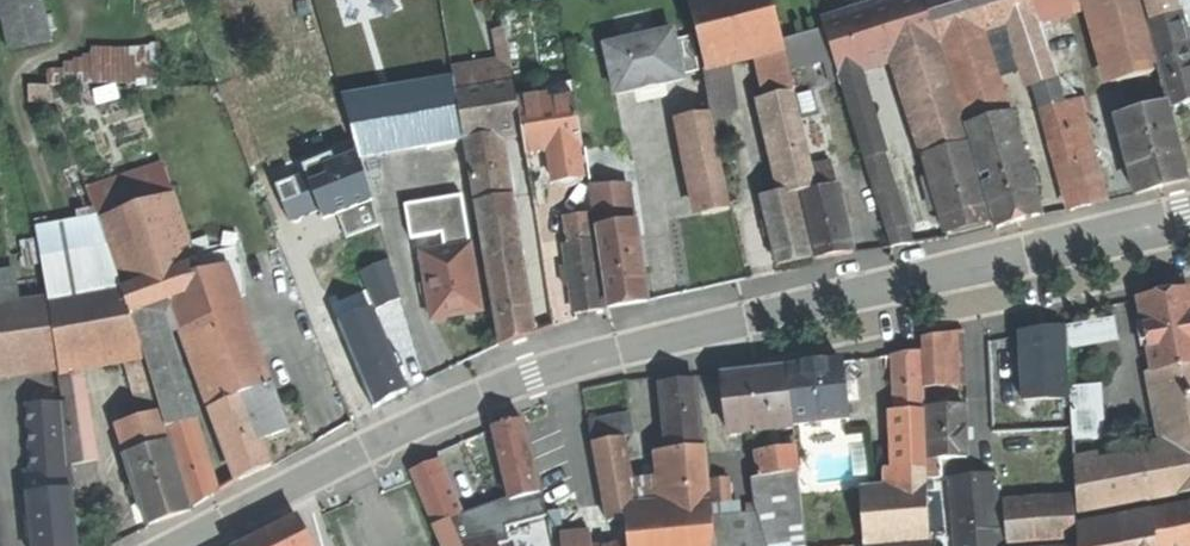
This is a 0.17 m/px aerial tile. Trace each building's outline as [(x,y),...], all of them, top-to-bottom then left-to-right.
[(8,53),(49,44),(40,0),(0,0),(0,13),(8,53)] [(696,36),(703,70),(720,64),(756,51),(781,43),(781,40),(771,0),(686,0),(696,36)] [(823,21),(889,0),(817,0),(823,21)] [(823,21),(839,74),(859,68),(908,53),(935,44),(920,0),(889,0),(823,21)] [(939,48),(942,47),(973,38),(1009,27),(1035,19),(1029,0),(923,0),(939,48)] [(1038,21),(1060,14),(1095,4),(1094,0),(1031,0),(1038,21)] [(1095,4),(1117,83),(1158,72),(1138,0),(1094,0),(1095,4)] [(1151,22),(1177,16),(1173,0),(1144,0),(1151,22)] [(1060,14),(1038,21),(1045,41),(1058,76),(1078,67),(1060,14)] [(1151,22),(1171,106),(1189,102),(1189,56),(1179,15),(1177,16),(1151,22)] [(1035,19),(1009,27),(1030,87),(1036,85),(1054,77),(1035,19)] [(823,28),(782,40),(795,92),(839,80),(823,28)] [(674,32),(605,46),(615,95),(648,88),(684,80),(683,76),(703,71),(703,70),(696,36),(676,40),(674,32)] [(973,38),(942,47),(968,127),(972,126),(979,155),(980,154),(1018,143),(1011,115),(998,118),(973,38)] [(781,43),(756,51),(769,99),(794,95),(781,43)] [(935,44),(908,53),(923,137),(963,127),(935,44)] [(720,64),(703,70),(703,71),(711,113),(731,108),(720,64)] [(859,68),(839,74),(865,160),(883,155),(885,154),(859,68)] [(1054,77),(1036,85),(1042,110),(1062,105),(1055,77),(1054,77)] [(514,84),(457,92),(464,139),(466,139),(493,135),(521,131),(514,84)] [(453,87),(343,101),(360,159),(461,145),(453,87)] [(49,88),(29,89),(29,101),(53,100),(49,88)] [(794,95),(769,99),(772,130),(786,191),(793,190),(795,194),(801,193),(815,190),(794,95)] [(1089,97),(1069,103),(1072,118),(1088,115),(1093,114),(1089,97)] [(1062,105),(1042,110),(1058,167),(1078,162),(1062,105)] [(1168,105),(1115,119),(1134,195),(1159,190),(1165,188),(1164,185),(1188,180),(1168,105)] [(1072,118),(1069,120),(1093,206),(1110,201),(1088,115),(1072,118)] [(711,116),(685,123),(701,216),(729,210),(711,121),(712,120),(711,116)] [(963,127),(923,137),(927,153),(969,143),(963,127)] [(493,135),(466,139),(499,343),(524,335),(534,331),(510,196),(503,197),(493,135)] [(615,142),(585,146),(591,187),(621,185),(615,142)] [(927,153),(923,155),(945,235),(968,229),(991,223),(969,143),(927,153)] [(1018,143),(980,154),(996,221),(1034,211),(1018,143)] [(352,150),(319,161),(335,215),(338,226),(346,250),(379,240),(352,150)] [(883,155),(865,160),(893,251),(900,249),(910,247),(883,155)] [(1078,162),(1058,167),(1069,211),(1089,206),(1078,162)] [(831,164),(814,168),(820,190),(836,186),(831,164)] [(163,169),(90,194),(136,331),(157,323),(185,313),(212,303),(201,274),(163,169)] [(280,171),(253,181),(301,299),(319,292),(308,245),(280,171)] [(621,185),(591,187),(597,228),(634,222),(629,185),(621,185)] [(815,190),(801,193),(817,258),(852,252),(836,186),(820,190),(815,190)] [(786,191),(762,197),(779,264),(791,262),(810,257),(795,194),(793,190),(786,191)] [(460,201),(405,210),(410,242),(440,238),(444,256),(468,251),(460,201)] [(590,213),(569,216),(573,242),(594,239),(590,213)] [(335,215),(329,218),(332,228),(338,226),(335,215)] [(634,222),(597,228),(608,307),(646,300),(642,274),(639,251),(634,222)] [(98,223),(37,233),(39,243),(43,262),(47,289),(71,285),(115,277),(98,223)] [(573,242),(563,244),(567,272),(569,286),(574,314),(599,310),(605,309),(594,239),(573,242)] [(39,243),(21,245),(24,264),(43,262),(39,243)] [(444,256),(421,260),(428,289),(420,290),(422,306),(430,306),(433,324),(454,319),(479,315),(468,251),(444,256)] [(639,251),(642,274),(648,273),(645,251),(639,251)] [(225,267),(201,274),(212,303),(245,396),(261,438),(283,430),(225,267)] [(567,272),(560,273),(562,287),(569,286),(567,272)] [(115,277),(71,285),(74,299),(120,290),(115,277)] [(71,285),(47,289),(48,300),(48,303),(74,299),(71,285)] [(74,299),(48,303),(57,365),(59,365),(78,362),(139,350),(120,290),(74,299)] [(1139,300),(1152,372),(1189,366),(1189,295),(1189,292),(1153,298),(1139,300)] [(0,307),(0,376),(58,368),(57,365),(48,303),(48,300),(0,307)] [(212,303),(185,313),(209,379),(225,404),(245,396),(212,303)] [(380,309),(343,325),(375,398),(412,382),(380,309)] [(1114,318),(1067,326),(1071,349),(1118,341),(1114,318)] [(157,323),(136,331),(148,370),(162,412),(185,406),(157,323)] [(1036,333),(1022,336),(1025,400),(1035,400),(1068,399),(1065,326),(1063,328),(1036,333)] [(963,332),(941,336),(944,385),(966,384),(963,332)] [(941,336),(921,339),(923,386),(944,385),(941,336)] [(919,352),(892,356),(895,412),(921,412),(919,352)] [(78,362),(59,365),(66,411),(71,467),(96,462),(78,362)] [(822,364),(786,369),(793,427),(847,419),(841,362),(822,364)] [(1152,372),(1167,449),(1189,445),(1189,366),(1152,372)] [(762,372),(724,377),(730,437),(793,430),(793,427),(786,369),(762,372)] [(148,370),(130,376),(137,399),(155,394),(148,370)] [(665,385),(660,386),(666,452),(668,452),(702,449),(696,382),(665,385)] [(1101,388),(1069,389),(1072,442),(1103,440),(1101,388)] [(261,438),(245,396),(225,404),(210,410),(237,482),(256,472),(270,465),(261,438)] [(1068,399),(1035,400),(1037,441),(1070,439),(1068,399)] [(63,406),(28,409),(34,473),(70,475),(63,406)] [(185,406),(162,412),(177,459),(199,452),(185,406)] [(964,406),(928,408),(929,459),(940,459),(965,458),(964,406)] [(921,412),(895,412),(896,441),(913,493),(925,492),(921,412)] [(162,417),(129,428),(137,453),(169,442),(162,417)] [(502,427),(494,430),(502,466),(509,498),(494,501),(502,540),(515,537),(512,522),(546,513),(542,494),(539,491),(522,423),(502,427)] [(616,441),(593,445),(606,524),(626,521),(625,518),(631,518),(616,441)] [(137,453),(126,456),(147,526),(171,517),(184,513),(190,510),(169,442),(137,453)] [(1074,467),(1076,515),(1189,493),(1189,445),(1167,449),(1074,467)] [(702,449),(668,452),(674,515),(708,512),(702,449)] [(199,452),(177,459),(193,509),(213,497),(199,452)] [(796,453),(757,457),(760,479),(798,474),(796,453)] [(940,459),(929,459),(929,479),(940,479),(940,459)] [(413,474),(434,526),(442,545),(503,545),(502,540),(494,501),(460,510),(439,463),(426,468),(413,474)] [(34,473),(26,473),(28,497),(71,492),(70,475),(34,473)] [(757,506),(757,509),(802,503),(798,474),(760,479),(754,480),(757,506)] [(983,477),(949,481),(956,534),(998,531),(992,476),(983,477)] [(729,480),(711,482),(713,504),(730,502),(729,480)] [(859,498),(863,545),(894,545),(929,543),(925,492),(913,493),(859,498)] [(1003,505),(1007,545),(1052,545),(1076,545),(1073,501),(1003,505)] [(757,509),(760,517),(769,545),(807,545),(802,503),(757,509)] [(757,506),(746,507),(747,517),(756,517),(760,517),(757,509),(757,506)] [(1153,514),(1153,516),(1157,545),(1189,545),(1189,508),(1153,514)] [(625,518),(626,521),(629,545),(711,545),(708,512),(674,515),(631,518),(625,518)] [(1077,530),(1077,545),(1157,545),(1153,516),(1077,530)] [(712,518),(715,545),(766,545),(756,517),(747,517),(712,518)] [(245,545),(311,545),(297,519),(245,545)] [(562,536),(563,545),(591,545),(591,533),(578,534),(562,536)]
